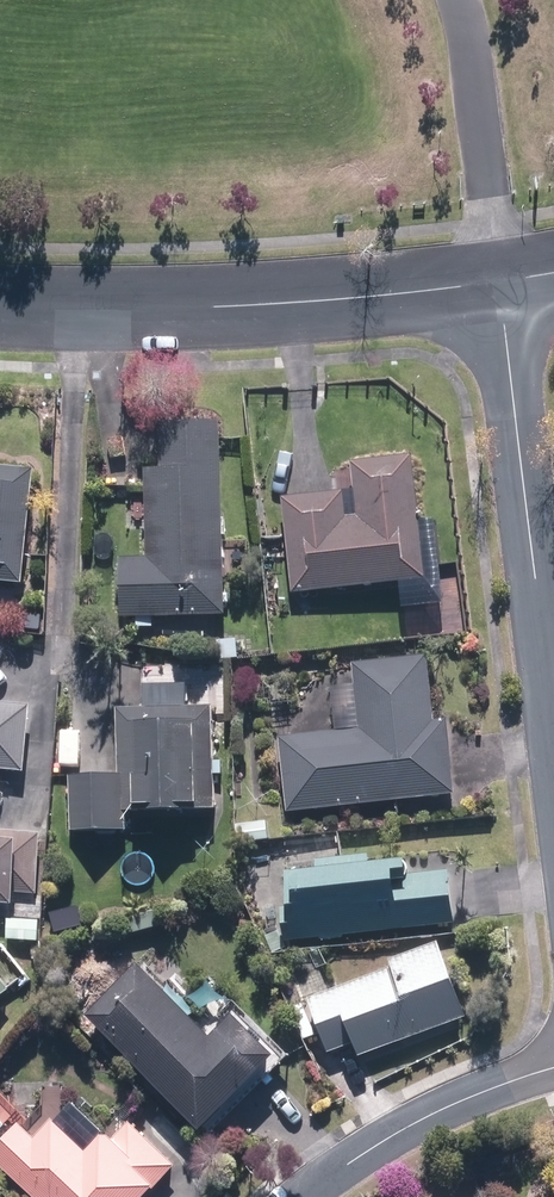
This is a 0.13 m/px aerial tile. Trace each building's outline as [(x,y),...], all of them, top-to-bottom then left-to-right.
[(148,554),(121,554),(121,615),(135,615),(135,625),(154,625),(154,616),(223,616),(224,579),(248,580),(248,543),(224,543),(224,419),(165,419),(165,469),(148,469),(148,554)] [(428,515),(418,446),(350,457),(358,509),(349,510),(343,491),(285,498),(293,592),(399,575),(404,604),(453,596),(440,513),(428,515)] [(32,581),(37,463),(0,461),(0,579),(32,581)] [(333,730),(279,736),(288,813),(457,794),(441,646),(355,656),(358,681),(328,684),(333,730)] [(120,773),(73,770),(69,830),(131,834),(132,812),(220,818),(227,704),(193,702),(195,683),(147,680),(145,705),(125,704),(120,773)] [(28,769),(33,702),(0,699),(0,767),(28,769)] [(87,729),(63,729),(64,764),(87,764),(87,729)] [(19,900),(19,893),(39,894),(41,833),(0,831),(0,899),(19,900)] [(290,902),(281,903),(284,945),(465,930),(460,867),(418,871),(417,852),(374,855),(374,851),(286,858),(290,902)] [(395,963),(310,997),(330,1054),(356,1045),(360,1055),(475,1015),(448,938),(393,957),(395,963)] [(0,941),(0,996),(20,982),(18,979),(26,971),(0,941)] [(220,1028),(149,957),(93,1014),(209,1129),(292,1046),(247,1001),(220,1028)] [(25,1120),(0,1148),(0,1162),(39,1196),(150,1196),(183,1160),(133,1114),(112,1137),(106,1130),(90,1148),(54,1115),(38,1132),(25,1120)]
